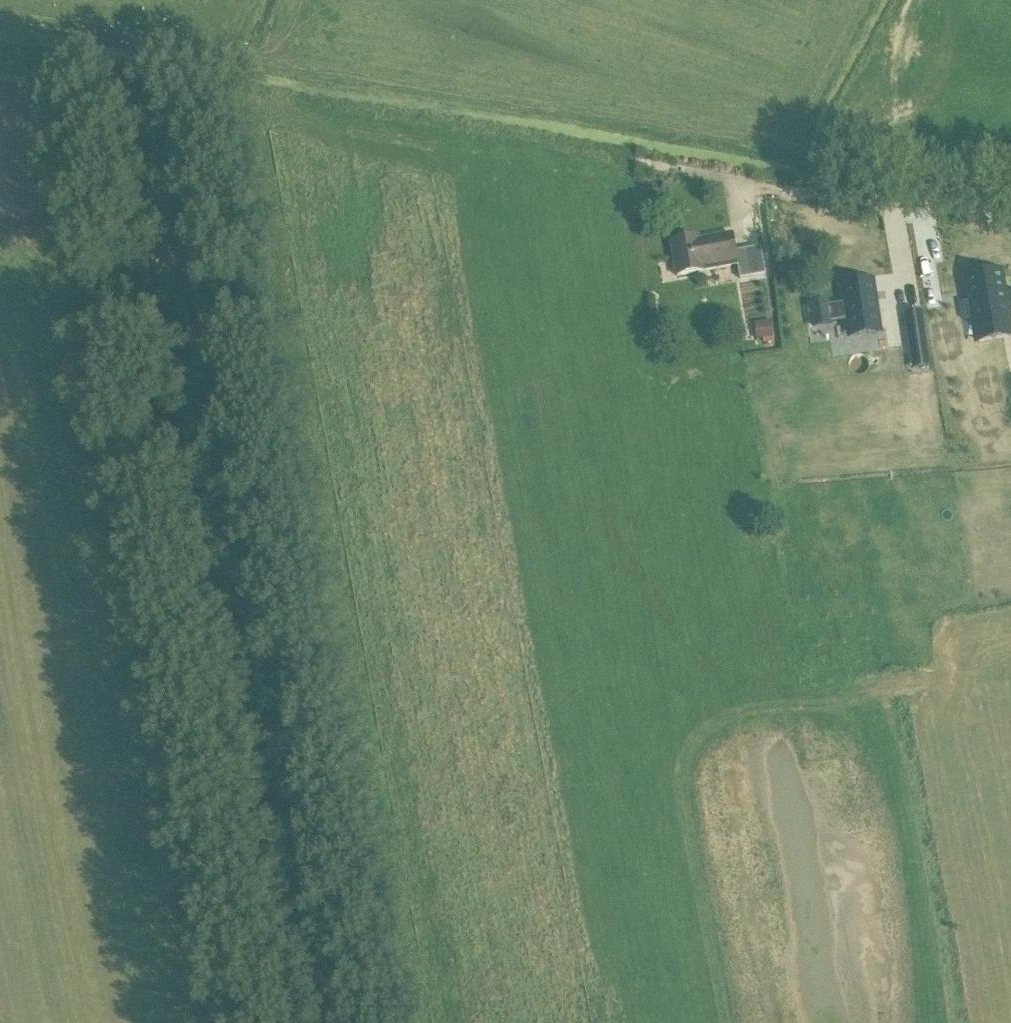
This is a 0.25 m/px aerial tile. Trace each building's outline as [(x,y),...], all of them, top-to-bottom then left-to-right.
[(761,246),(736,251),(733,234),(699,240),(698,236),(671,241),(677,276),(705,271),(704,267),(737,261),(740,279),(766,274),(761,246)] [(1010,313),(1010,294),(1004,295),(999,271),(966,277),(971,301),(963,303),(966,321),(974,320),(978,341),(1010,335),(1007,314),(1010,313)] [(827,302),(811,305),(814,326),(830,324),(830,321),(847,319),(849,335),(880,331),(872,281),(842,285),(845,302),(828,305),(827,302)] [(757,339),(773,337),(771,320),(755,322),(757,339)]
